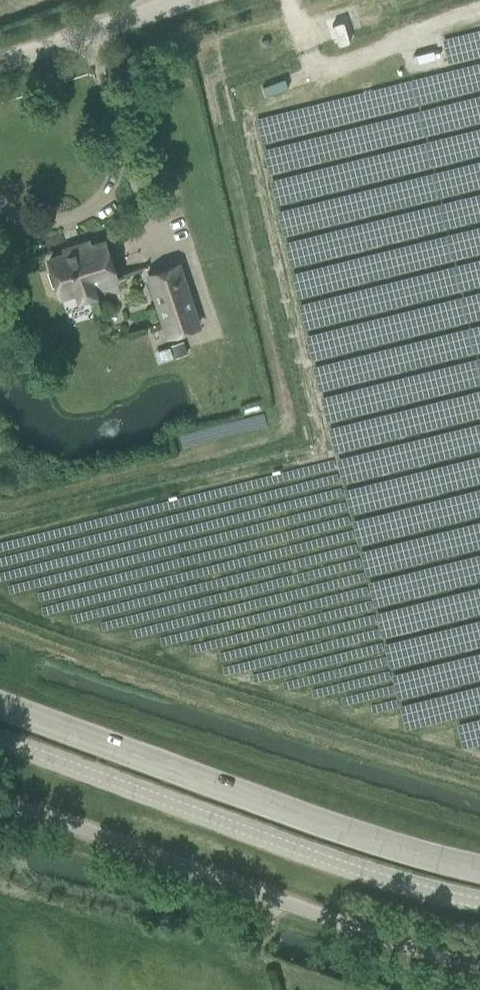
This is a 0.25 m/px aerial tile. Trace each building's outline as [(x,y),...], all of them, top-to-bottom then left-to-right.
[(342,24),(333,27),(337,39),(347,36),(342,24)] [(260,41),(263,48),(270,46),(268,38),(260,41)] [(435,48),(413,54),(416,64),(438,59),(435,48)] [(49,257),(62,300),(75,296),(76,303),(99,295),(98,290),(101,289),(101,287),(116,282),(103,241),(89,245),(88,243),(63,251),(64,253),(49,257)] [(145,274),(166,339),(202,327),(180,261),(145,274)]
